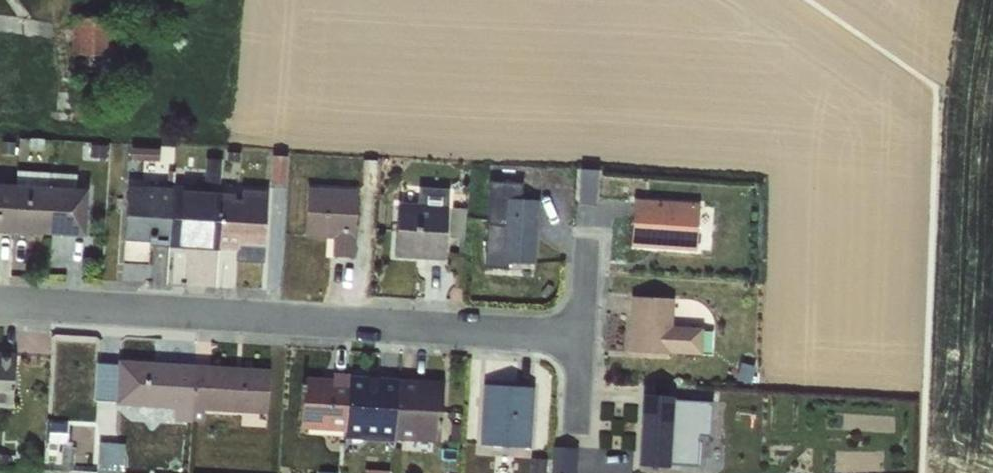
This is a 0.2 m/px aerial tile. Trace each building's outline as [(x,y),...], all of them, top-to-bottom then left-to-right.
[(71,18),(71,54),(74,54),(73,79),(111,80),(113,19),(71,18)] [(14,155),(15,140),(3,139),(2,154),(14,155)] [(44,140),(29,139),(29,147),(44,148),(44,140)] [(106,145),(91,143),(90,154),(105,156),(106,145)] [(130,147),(129,159),(156,161),(156,149),(130,147)] [(227,152),(226,161),(240,163),(241,153),(227,152)] [(272,155),(270,184),(285,185),(287,156),(272,155)] [(363,160),(362,186),(376,186),(377,160),(363,160)] [(581,172),(579,205),(596,206),(598,173),(581,172)] [(503,225),(505,198),(522,199),(522,181),(490,179),(487,224),(503,225)] [(33,187),(0,185),(0,232),(30,233),(33,187)] [(171,247),(171,189),(129,186),(125,239),(150,240),(149,245),(171,247)] [(33,187),(30,233),(84,236),(87,190),(33,187)] [(307,187),(305,237),(332,239),(332,257),(355,258),(358,190),(307,187)] [(416,204),(447,206),(449,189),(417,188),(416,204)] [(171,189),(171,247),(218,250),(218,247),(221,194),(171,189)] [(221,194),(218,247),(238,248),(238,259),(262,261),(266,192),(241,190),(241,195),(221,194)] [(539,200),(505,198),(503,225),(501,262),(508,263),(535,264),(539,200)] [(634,199),(631,247),(696,251),(699,204),(634,199)] [(444,260),(447,206),(416,204),(397,202),(394,257),(444,260)] [(452,208),(450,237),(466,238),(467,209),(452,208)] [(503,225),(487,224),(483,267),(508,269),(508,263),(501,262),(503,225)] [(631,297),(628,351),(699,354),(700,324),(671,323),(672,298),(631,297)] [(12,408),(15,353),(0,352),(0,407),(12,408)] [(190,409),(194,366),(119,362),(117,403),(190,409)] [(194,366),(190,409),(189,422),(203,423),(204,410),(266,414),(269,369),(194,365),(194,366)] [(346,431),(349,373),(333,373),(333,378),(303,376),(299,428),(346,431)] [(349,373),(346,431),(394,436),(397,378),(349,373)] [(397,378),(394,436),(393,440),(440,441),(443,381),(397,378)] [(483,384),(479,444),(530,448),(534,387),(483,384)] [(645,394),(641,457),(697,462),(699,431),(710,432),(712,398),(645,394)] [(99,470),(101,443),(75,442),(73,468),(99,470)] [(101,443),(99,470),(121,471),(123,445),(101,443)] [(577,447),(556,445),(553,472),(575,472),(577,447)] [(9,466),(10,455),(0,454),(0,465),(9,466)] [(529,472),(547,472),(548,457),(530,456),(529,472)]
